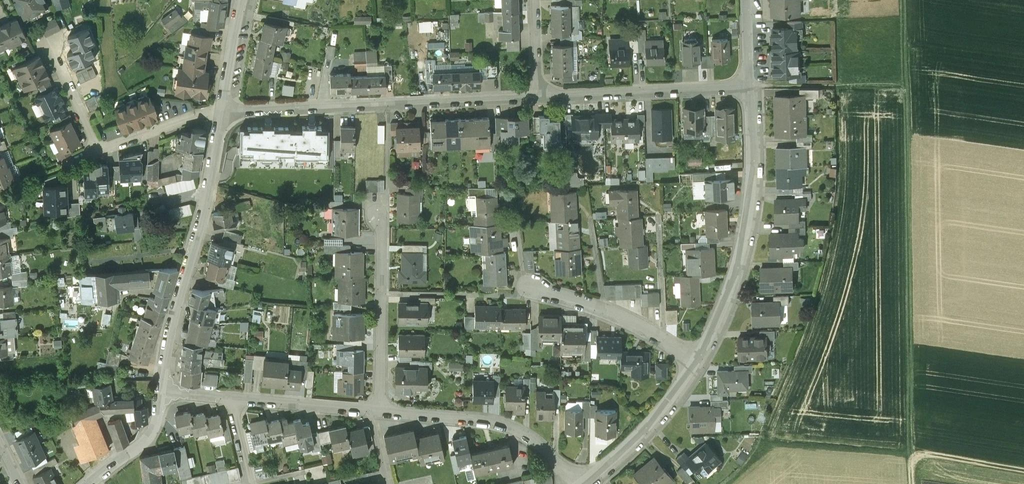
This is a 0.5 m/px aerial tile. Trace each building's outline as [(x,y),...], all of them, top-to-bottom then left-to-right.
[(19,10),(20,10),(24,18),(29,15),(32,16),(41,12),(42,9),(47,7),(44,0),(14,0),(19,10)] [(194,8),(200,8),(204,9),(205,5),(210,6),(210,0),(194,0),(194,8)] [(210,6),(209,11),(225,12),(226,0),(225,0),(210,0),(210,6)] [(501,11),(517,11),(517,0),(501,0),(501,11)] [(772,16),(800,15),(800,0),(771,0),(772,16)] [(560,5),(551,6),(551,20),(568,19),(578,19),(578,5),(574,5),(560,5)] [(195,15),(192,17),(195,21),(200,17),(200,8),(194,8),(195,15)] [(181,15),(175,9),(161,20),(172,33),(178,28),(188,20),(186,18),(183,14),(181,15)] [(208,23),(220,25),(223,26),(225,12),(209,11),(208,23)] [(518,29),(517,11),(501,11),(502,30),(518,29)] [(356,14),(356,22),(373,22),(373,15),(356,14)] [(268,16),(267,23),(285,26),(286,19),(268,16)] [(5,24),(15,44),(20,41),(19,39),(26,36),(21,26),(20,27),(16,19),(5,24)] [(60,29),(55,19),(41,25),(45,36),(60,29)] [(568,19),(551,20),(552,34),(569,34),(568,19)] [(200,28),(213,30),(220,30),(220,25),(208,23),(201,22),(200,28)] [(264,22),(264,24),(263,25),(262,29),(264,31),(263,32),(261,39),(275,41),(281,42),(283,34),(287,35),(290,33),(290,29),(289,27),(285,26),(267,23),(264,22)] [(3,47),(9,44),(9,46),(15,44),(5,24),(0,26),(0,41),(3,47)] [(94,43),(87,28),(68,37),(74,51),(67,55),(73,68),(96,57),(90,45),(94,43)] [(200,34),(210,35),(210,36),(212,36),(213,30),(200,28),(200,34)] [(773,51),(797,51),(797,29),(797,28),(788,29),(772,29),(773,51)] [(518,29),(502,30),(497,30),(498,40),(518,39),(518,29)] [(189,44),(206,47),(209,47),(210,36),(210,35),(200,34),(191,33),(189,44)] [(272,58),(275,41),(261,39),(260,38),(257,55),(272,58)] [(638,50),(645,50),(645,47),(646,46),(645,38),(637,38),(638,50)] [(699,61),(698,41),(696,41),(695,38),(684,38),(684,41),(682,41),(683,62),(699,61)] [(728,59),(727,39),(711,40),(712,55),(712,60),(713,60),(728,59)] [(186,44),(184,56),(204,59),(206,47),(189,44),(186,44)] [(569,45),(552,46),(553,60),(570,59),(569,45)] [(335,48),(327,46),(325,58),(333,60),(335,48)] [(646,46),(645,47),(645,50),(645,63),(654,62),(654,61),(663,61),(663,63),(663,46),(646,46)] [(628,48),(609,49),(610,66),(611,66),(611,64),(620,63),(620,64),(628,64),(628,65),(629,65),(628,48)] [(797,51),(773,51),(774,76),(789,76),(800,75),(799,51),(797,51)] [(268,76),(272,58),(257,55),(253,73),(268,76)] [(44,66),(39,56),(14,68),(19,78),(44,66)] [(183,68),(203,71),(204,59),(184,56),(183,68)] [(570,59),(553,60),(553,74),(570,73),(570,59)] [(479,69),(479,78),(496,77),(496,64),(478,65),(479,69)] [(37,83),(48,78),(49,77),(44,66),(19,78),(24,89),(37,83)] [(97,75),(92,66),(76,73),(80,83),(97,75)] [(203,71),(183,68),(178,67),(175,91),(190,93),(206,95),(209,79),(206,79),(207,76),(208,76),(208,71),(203,71)] [(479,69),(450,70),(450,71),(451,87),(480,86),(479,78),(479,69)] [(451,87),(450,71),(432,72),(433,87),(451,87)] [(330,93),(350,92),(349,76),(349,74),(329,75),(330,93)] [(384,74),(367,75),(367,91),(386,90),(385,82),(385,74),(384,74)] [(349,76),(350,92),(367,91),(367,75),(349,76)] [(39,89),(50,83),(48,78),(37,83),(39,89)] [(42,94),(53,89),(50,83),(39,89),(42,94)] [(67,109),(57,87),(53,89),(42,94),(35,97),(38,103),(43,114),(45,119),(52,115),(63,110),(67,109)] [(800,89),(800,96),(805,95),(805,98),(819,98),(819,89),(800,89)] [(94,96),(84,101),(90,112),(105,105),(100,95),(95,97),(94,96)] [(151,101),(148,95),(115,108),(117,114),(116,116),(119,124),(121,125),(123,131),(157,118),(155,113),(156,110),(153,102),(151,101)] [(776,116),(802,115),(805,115),(805,98),(805,95),(800,96),(775,96),(776,116)] [(38,117),(43,114),(38,103),(32,106),(38,117)] [(704,108),(683,109),(684,134),(703,133),(703,130),(702,130),(702,128),(704,128),(704,116),(704,108)] [(733,108),(716,108),(716,117),(716,136),(734,135),(733,108)] [(58,119),(66,116),(63,110),(52,115),(55,121),(58,119)] [(670,110),(651,110),(651,125),(652,125),(652,137),(652,138),(671,138),(670,110)] [(544,116),(539,116),(539,132),(543,132),(544,146),(556,146),(555,137),(560,137),(559,119),(557,119),(557,117),(549,117),(549,113),(544,113),(544,116)] [(597,126),(604,125),(604,113),(595,114),(595,115),(596,115),(597,126)] [(61,125),(70,120),(70,121),(72,120),(69,114),(66,116),(58,119),(61,125)] [(595,115),(572,116),(573,137),(597,137),(597,126),(596,115),(595,115)] [(710,133),(710,118),(710,115),(704,116),(704,128),(702,128),(702,130),(703,130),(703,133),(710,133)] [(802,115),(776,116),(776,135),(797,135),(803,135),(803,133),(802,115)] [(508,118),(508,116),(495,117),(496,147),(502,147),(502,140),(517,140),(517,133),(527,133),(526,117),(508,118)] [(459,118),(460,143),(475,142),(474,117),(459,118)] [(474,117),(475,142),(489,142),(488,117),(474,117)] [(445,119),(446,144),(460,143),(459,118),(445,119)] [(445,119),(430,120),(431,132),(431,143),(431,145),(446,144),(445,119)] [(624,119),(611,119),(610,119),(610,125),(611,141),(625,140),(624,119)] [(637,119),(624,119),(625,140),(639,140),(638,125),(638,119),(637,119)] [(70,121),(70,120),(61,125),(50,130),(55,141),(77,130),(75,126),(73,127),(70,121)] [(396,126),(396,134),(396,136),(394,138),(395,145),(396,147),(397,149),(408,148),(407,124),(404,124),(404,126),(396,126)] [(410,124),(407,124),(408,148),(419,147),(421,145),(421,141),(419,141),(419,130),(418,125),(410,126),(410,124)] [(247,128),(240,128),(239,155),(256,155),(256,158),(280,158),(280,155),(295,155),(294,158),(317,158),(317,157),(328,157),(329,128),(321,128),(321,126),(302,126),(302,129),(288,129),(288,127),(273,127),(273,126),(263,126),(263,127),(247,127),(247,128)] [(354,127),(341,126),(341,139),(340,139),(340,140),(340,149),(354,149),(354,127)] [(202,151),(205,130),(192,128),(191,133),(182,131),(182,134),(177,136),(175,148),(185,150),(185,149),(202,151)] [(77,130),(55,141),(60,151),(69,147),(80,142),(78,137),(79,134),(77,130)] [(69,147),(60,151),(57,153),(59,159),(72,153),(69,147)] [(777,168),(799,167),(805,167),(804,148),(804,147),(797,147),(776,147),(777,168)] [(148,164),(157,160),(160,159),(160,149),(153,148),(153,151),(148,151),(148,164)] [(199,167),(202,151),(185,149),(185,150),(183,165),(199,167)] [(142,152),(129,154),(131,178),(141,178),(142,164),(142,160),(140,159),(142,152)] [(123,157),(118,158),(119,165),(120,179),(131,178),(129,154),(123,156),(123,157)] [(666,157),(651,158),(652,170),(667,170),(666,157)] [(147,179),(157,179),(157,160),(148,164),(147,177),(147,179)] [(101,163),(95,166),(96,194),(100,193),(102,192),(105,191),(108,189),(107,176),(107,165),(101,165),(101,163)] [(199,167),(183,165),(181,174),(193,174),(193,177),(198,176),(199,167)] [(6,167),(0,170),(0,183),(3,184),(8,182),(9,180),(13,178),(8,166),(6,167)] [(84,184),(84,197),(84,198),(87,197),(90,196),(93,195),(96,194),(95,166),(89,168),(89,169),(83,170),(84,184)] [(799,167),(777,168),(777,175),(778,175),(779,182),(777,182),(778,187),(793,187),(800,187),(799,167)] [(704,180),(716,179),(715,171),(704,172),(704,180)] [(43,186),(56,185),(58,174),(43,180),(43,186)] [(176,180),(176,174),(157,179),(147,179),(146,193),(163,184),(176,180)] [(167,195),(196,188),(193,178),(164,185),(167,195)] [(716,179),(704,180),(705,196),(716,195),(716,196),(722,196),(722,198),(733,197),(732,178),(716,179)] [(44,199),(66,198),(66,192),(67,192),(66,185),(56,185),(43,186),(44,199)] [(636,189),(608,191),(609,204),(617,204),(617,218),(619,218),(637,217),(636,189)] [(556,221),(575,220),(576,220),(575,193),(563,193),(563,192),(553,193),(554,212),(551,212),(551,221),(556,221)] [(406,193),(397,193),(397,221),(419,221),(419,193),(406,193)] [(476,225),(497,224),(495,196),(486,196),(485,194),(469,194),(468,194),(468,197),(466,198),(466,208),(468,209),(468,210),(471,210),(471,215),(475,215),(476,225)] [(66,198),(44,199),(44,212),(67,211),(68,211),(67,203),(66,203),(66,198)] [(805,199),(776,200),(776,221),(790,221),(799,221),(798,209),(806,208),(805,199)] [(248,200),(235,203),(236,209),(250,206),(248,200)] [(155,214),(166,209),(163,204),(153,209),(155,214)] [(192,214),(189,204),(166,210),(169,220),(192,214)] [(119,213),(103,215),(105,228),(105,230),(133,227),(131,212),(124,213),(123,207),(118,207),(119,213)] [(332,207),(332,218),(332,219),(333,219),(333,232),(332,232),(332,233),(358,233),(359,218),(358,218),(358,217),(357,217),(357,216),(357,207),(343,207),(332,207)] [(214,219),(212,219),(214,229),(233,225),(230,209),(213,212),(214,219)] [(725,209),(705,210),(706,237),(719,236),(726,236),(725,209)] [(105,228),(103,215),(92,217),(92,221),(98,223),(99,229),(105,228)] [(641,217),(637,217),(619,218),(620,246),(628,246),(643,245),(641,217)] [(557,249),(578,248),(577,231),(575,231),(575,220),(556,221),(557,249)] [(486,252),(502,251),(501,245),(506,245),(506,238),(497,238),(496,233),(499,233),(499,224),(497,224),(476,225),(470,225),(471,236),(479,236),(479,242),(476,242),(476,253),(486,252)] [(137,240),(155,238),(153,225),(135,227),(137,240)] [(7,237),(13,237),(12,227),(9,228),(0,230),(0,238),(7,237)] [(225,239),(239,242),(241,234),(224,230),(222,238),(225,239)] [(790,234),(770,235),(771,257),(793,256),(793,252),(800,252),(800,250),(805,249),(804,238),(799,238),(799,234),(790,234)] [(9,255),(7,237),(0,238),(0,256),(9,255)] [(223,244),(233,246),(233,247),(241,249),(243,243),(239,242),(225,239),(223,244)] [(207,258),(229,263),(233,247),(233,246),(223,244),(212,241),(207,258)] [(342,251),(350,251),(350,245),(342,245),(324,244),(324,250),(327,252),(336,252),(342,253),(342,251)] [(646,245),(643,245),(628,246),(629,266),(647,265),(646,245)] [(557,249),(552,249),(554,274),(581,273),(581,265),(578,265),(578,248),(557,249)] [(699,249),(685,249),(686,259),(690,258),(691,275),(697,274),(714,274),(713,248),(699,249)] [(532,250),(523,250),(526,271),(533,272),(532,250)] [(336,276),(340,276),(362,277),(362,251),(350,251),(342,251),(342,253),(336,252),(336,276)] [(502,251),(486,252),(487,268),(486,268),(486,283),(506,282),(505,251),(502,251)] [(406,252),(402,252),(402,263),(403,263),(403,270),(399,270),(399,281),(425,281),(425,271),(421,271),(421,262),(422,262),(422,253),(406,252)] [(9,255),(11,272),(14,272),(21,271),(19,254),(9,255)] [(11,273),(11,272),(9,255),(0,256),(0,274),(11,273)] [(229,263),(207,258),(206,262),(206,261),(204,268),(205,268),(203,274),(220,278),(224,279),(225,276),(229,263)] [(157,291),(169,294),(178,267),(176,267),(161,268),(157,280),(154,290),(157,291)] [(786,267),(761,268),(762,290),(791,289),(790,268),(790,267),(786,267)] [(149,280),(153,280),(153,268),(147,269),(94,272),(97,300),(116,299),(114,283),(149,281),(149,280)] [(11,273),(11,279),(26,278),(26,270),(21,271),(14,272),(11,272),(11,273)] [(81,302),(97,300),(94,272),(78,273),(81,302)] [(691,275),(681,275),(682,305),(699,304),(697,274),(691,275)] [(235,279),(225,276),(224,279),(220,278),(218,284),(233,288),(235,279)] [(362,277),(340,276),(339,301),(350,301),(363,302),(364,276),(362,277)] [(11,279),(12,286),(17,286),(26,285),(26,278),(11,279)] [(616,284),(604,285),(606,298),(617,298),(616,284)] [(10,286),(0,287),(0,304),(12,303),(10,286)] [(12,286),(10,286),(12,303),(19,302),(17,286),(12,286)] [(194,303),(215,308),(214,295),(210,295),(208,294),(209,290),(202,290),(192,289),(188,301),(194,303)] [(147,302),(165,309),(169,294),(157,291),(155,298),(149,296),(147,302)] [(780,302),(780,305),(789,304),(789,295),(774,296),(774,302),(780,302)] [(143,316),(160,322),(165,309),(147,302),(143,316)] [(774,302),(752,303),(753,325),(780,324),(780,305),(780,302),(774,302)] [(194,303),(190,317),(212,323),(215,308),(194,303)] [(418,303),(398,303),(398,323),(426,323),(426,303),(418,303)] [(501,305),(474,305),(474,315),(474,324),(476,324),(476,326),(475,326),(475,327),(500,328),(500,323),(501,308),(501,305)] [(501,308),(500,323),(508,323),(508,327),(525,327),(525,309),(501,308)] [(259,321),(259,320),(261,310),(256,309),(256,312),(254,311),(253,317),(255,317),(255,321),(259,321)] [(363,314),(333,313),(333,328),(344,328),(344,337),(360,338),(363,338),(363,314)] [(148,362),(160,322),(143,316),(141,315),(128,355),(148,362)] [(464,327),(475,327),(475,326),(476,326),(476,324),(474,324),(474,315),(464,315),(464,327)] [(561,316),(539,315),(539,332),(538,332),(538,339),(539,339),(560,339),(560,325),(561,316)] [(13,336),(16,336),(15,327),(17,327),(16,326),(15,326),(15,318),(15,317),(15,318),(2,319),(0,319),(0,337),(13,336)] [(184,342),(201,343),(207,344),(212,323),(190,317),(184,342)] [(584,325),(560,325),(560,339),(560,351),(584,351),(584,341),(584,325)] [(256,329),(256,337),(264,338),(264,329),(256,329)] [(760,336),(767,336),(767,339),(775,339),(774,330),(760,330),(760,336)] [(530,347),(530,332),(522,332),(522,347),(530,347)] [(539,339),(538,339),(538,332),(530,332),(530,347),(539,348),(539,339)] [(424,335),(398,335),(398,355),(399,355),(411,355),(424,355),(424,335)] [(0,337),(0,353),(5,353),(5,351),(12,351),(14,351),(13,336),(0,337)] [(760,336),(739,337),(739,359),(767,358),(767,339),(767,336),(760,336)] [(597,337),(596,337),(596,343),(596,356),(620,357),(620,352),(620,337),(597,337)] [(61,338),(52,339),(53,347),(61,346),(61,338)] [(181,354),(214,357),(215,351),(206,350),(205,352),(201,352),(201,343),(184,342),(183,342),(181,354)] [(105,362),(117,365),(120,352),(108,349),(105,362)] [(353,350),(339,350),(339,351),(338,363),(342,363),(342,370),(362,370),(363,350),(353,350)] [(5,351),(5,353),(0,353),(1,359),(12,358),(12,351),(5,351)] [(648,352),(620,352),(620,357),(620,367),(635,368),(635,376),(648,377),(648,352)] [(215,364),(216,357),(214,357),(181,354),(180,367),(182,367),(182,366),(198,368),(199,360),(203,360),(203,361),(205,363),(215,364)] [(263,367),(264,358),(264,355),(253,354),(253,358),(253,366),(263,367)] [(253,366),(253,358),(246,358),(246,361),(241,360),(241,367),(252,368),(253,366)] [(264,358),(263,367),(261,382),(285,384),(288,361),(264,358)] [(288,361),(285,384),(299,386),(300,376),(301,368),(300,368),(300,359),(288,358),(288,361)] [(301,368),(300,376),(306,376),(307,370),(308,360),(306,359),(302,359),(300,359),(300,368),(301,368)] [(104,369),(116,372),(117,365),(105,362),(104,369)] [(464,363),(448,363),(448,371),(464,371),(464,363)] [(665,378),(665,364),(656,364),(656,377),(665,378)] [(198,368),(182,366),(182,367),(180,381),(199,383),(200,376),(200,368),(198,368)] [(411,367),(396,367),(396,385),(398,385),(398,392),(414,392),(414,385),(426,385),(426,368),(426,367),(411,367)] [(314,370),(307,370),(306,376),(305,386),(312,387),(314,370)] [(362,392),(362,370),(342,370),(342,381),(339,381),(338,392),(362,392)] [(736,370),(717,371),(718,393),(728,393),(728,389),(738,389),(739,390),(746,390),(748,389),(747,384),(748,384),(748,371),(748,370),(736,370)] [(200,376),(199,383),(216,384),(216,378),(200,376)] [(493,380),(473,380),(473,400),(493,400),(493,395),(493,380)] [(97,402),(112,399),(110,382),(92,386),(94,395),(88,396),(90,404),(95,402),(97,402)] [(525,385),(505,384),(504,408),(513,409),(513,413),(524,413),(525,390),(525,385)] [(553,391),(536,391),(536,417),(553,417),(553,401),(553,391)] [(112,399),(113,409),(134,408),(133,398),(112,399)] [(112,399),(97,402),(71,412),(75,422),(72,423),(79,439),(72,442),(80,461),(112,447),(99,414),(104,412),(103,410),(113,409),(112,399)] [(727,399),(722,399),(710,400),(710,408),(718,408),(727,408),(727,399)] [(141,407),(135,408),(134,409),(136,422),(147,420),(147,406),(141,407)] [(705,406),(690,407),(691,431),(713,430),(712,418),(719,418),(718,408),(710,408),(705,408),(705,406)] [(582,409),(566,409),(566,432),(582,432),(582,409)] [(597,410),(596,410),(596,416),(596,435),(615,435),(615,410),(597,410)] [(189,411),(175,414),(179,431),(192,428),(193,428),(190,415),(191,415),(189,411)] [(191,415),(190,415),(193,428),(192,428),(193,432),(207,429),(208,429),(205,417),(205,416),(204,412),(191,415)] [(205,416),(205,417),(208,429),(207,429),(208,434),(223,430),(220,419),(219,413),(205,416)] [(227,417),(220,419),(223,430),(225,440),(231,438),(227,417)] [(128,442),(133,438),(132,434),(126,437),(122,427),(119,418),(107,422),(117,448),(128,442)] [(264,418),(250,421),(254,438),(267,435),(268,435),(265,422),(264,418)] [(279,419),(282,436),(283,441),(284,441),(286,448),(298,445),(298,442),(294,425),(295,425),(294,420),(293,421),(293,420),(287,422),(286,418),(279,419)] [(265,422),(268,435),(267,435),(268,439),(282,436),(279,419),(265,422)] [(295,425),(294,425),(298,442),(312,439),(311,433),(308,422),(295,425)] [(126,437),(132,434),(128,425),(122,427),(126,437)] [(345,425),(323,430),(326,441),(331,439),(333,449),(343,447),(342,444),(348,443),(349,445),(350,445),(347,430),(345,425)] [(363,427),(366,439),(372,437),(369,425),(363,427)] [(18,438),(34,431),(31,426),(14,431),(18,438)] [(347,430),(350,445),(352,453),(368,449),(366,439),(363,427),(347,430)] [(413,429),(384,436),(389,460),(418,453),(420,461),(444,456),(438,432),(415,437),(413,429)] [(323,430),(317,432),(320,443),(326,442),(326,441),(323,430)] [(14,440),(19,452),(39,443),(34,431),(18,438),(14,440)] [(317,431),(311,433),(312,439),(313,445),(320,443),(317,432),(317,431)] [(457,462),(471,459),(470,453),(466,436),(452,439),(457,462)] [(719,458),(706,442),(698,448),(699,449),(689,457),(688,457),(687,457),(692,463),(702,474),(713,465),(712,464),(719,458)] [(19,452),(25,464),(30,462),(45,455),(39,443),(19,452)] [(509,444),(470,453),(471,459),(474,473),(513,464),(509,444)] [(174,448),(178,466),(177,466),(181,480),(186,478),(192,477),(185,446),(174,448)] [(178,466),(174,448),(158,452),(162,469),(177,466),(178,466)] [(692,463),(687,457),(688,457),(684,451),(676,458),(682,466),(684,469),(692,463)] [(158,452),(140,456),(143,483),(157,483),(154,471),(162,469),(158,452)] [(45,455),(30,462),(33,468),(45,462),(47,461),(45,455)] [(654,456),(633,474),(642,483),(644,483),(652,478),(657,483),(667,483),(673,479),(664,467),(654,456)] [(45,462),(48,467),(58,462),(55,457),(47,461),(45,462)] [(45,462),(33,468),(36,474),(48,468),(48,467),(45,462)] [(692,478),(684,469),(682,466),(677,471),(687,483),(692,478)] [(49,467),(48,468),(36,474),(33,476),(37,483),(58,483),(49,467)] [(238,467),(232,468),(234,480),(241,478),(238,467)] [(232,468),(226,469),(229,481),(234,480),(232,468)] [(275,468),(261,471),(263,477),(277,474),(275,468)] [(226,469),(220,471),(223,482),(229,481),(226,469)] [(220,471),(215,472),(217,483),(223,482),(220,471)] [(209,473),(211,483),(216,483),(217,483),(215,472),(209,473)] [(542,483),(553,483),(553,479),(551,473),(541,475),(542,483)]
